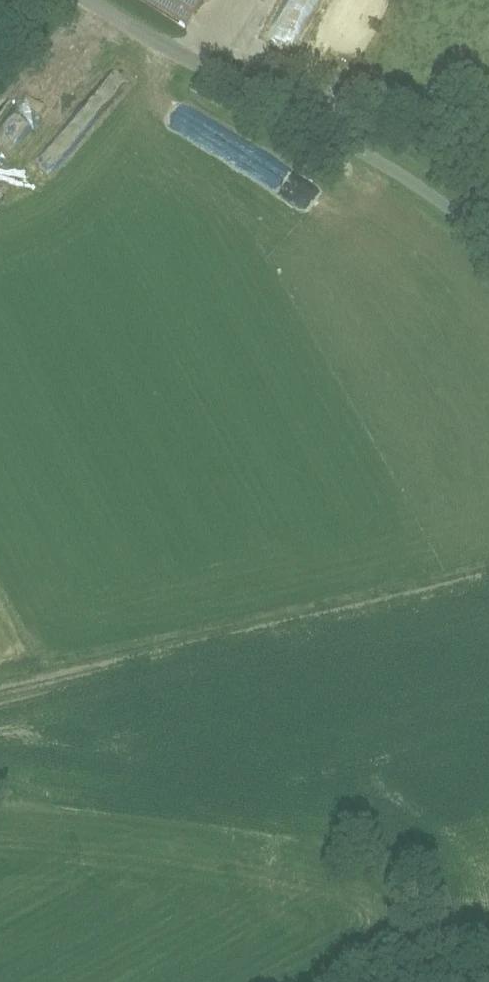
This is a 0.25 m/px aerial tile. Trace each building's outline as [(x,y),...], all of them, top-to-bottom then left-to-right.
[(189,30),(207,0),(141,0),(189,30)]
